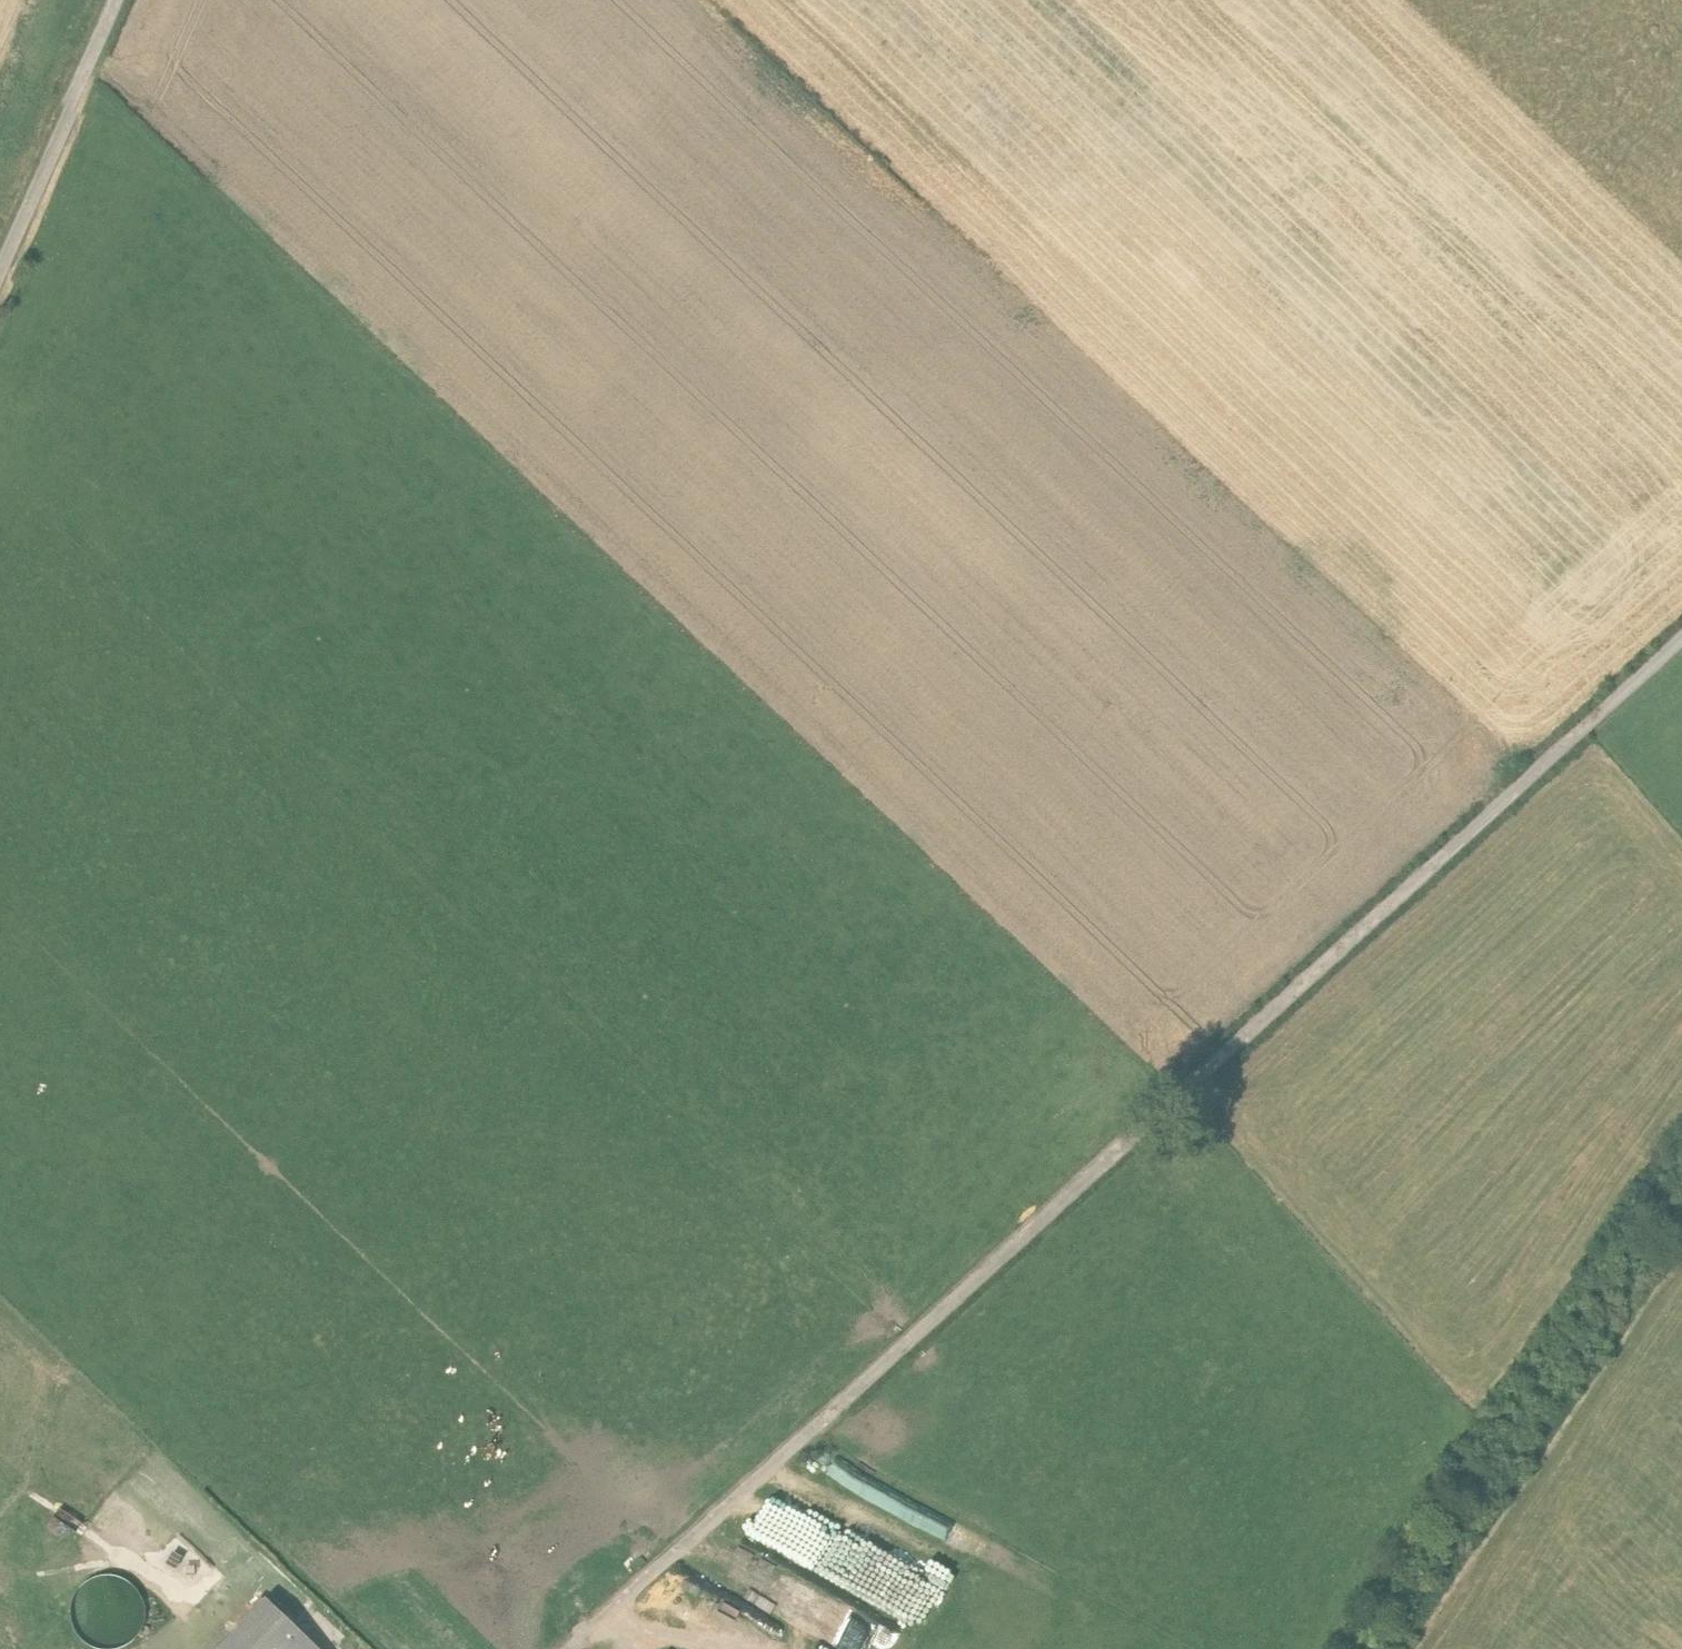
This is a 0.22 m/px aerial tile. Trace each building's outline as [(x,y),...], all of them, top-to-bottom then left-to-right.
[(789,1632),(834,1648),(891,1648),(897,1634),(803,1597),(789,1632)] [(265,1611),(239,1635),(252,1648),(301,1648),(265,1611)]
